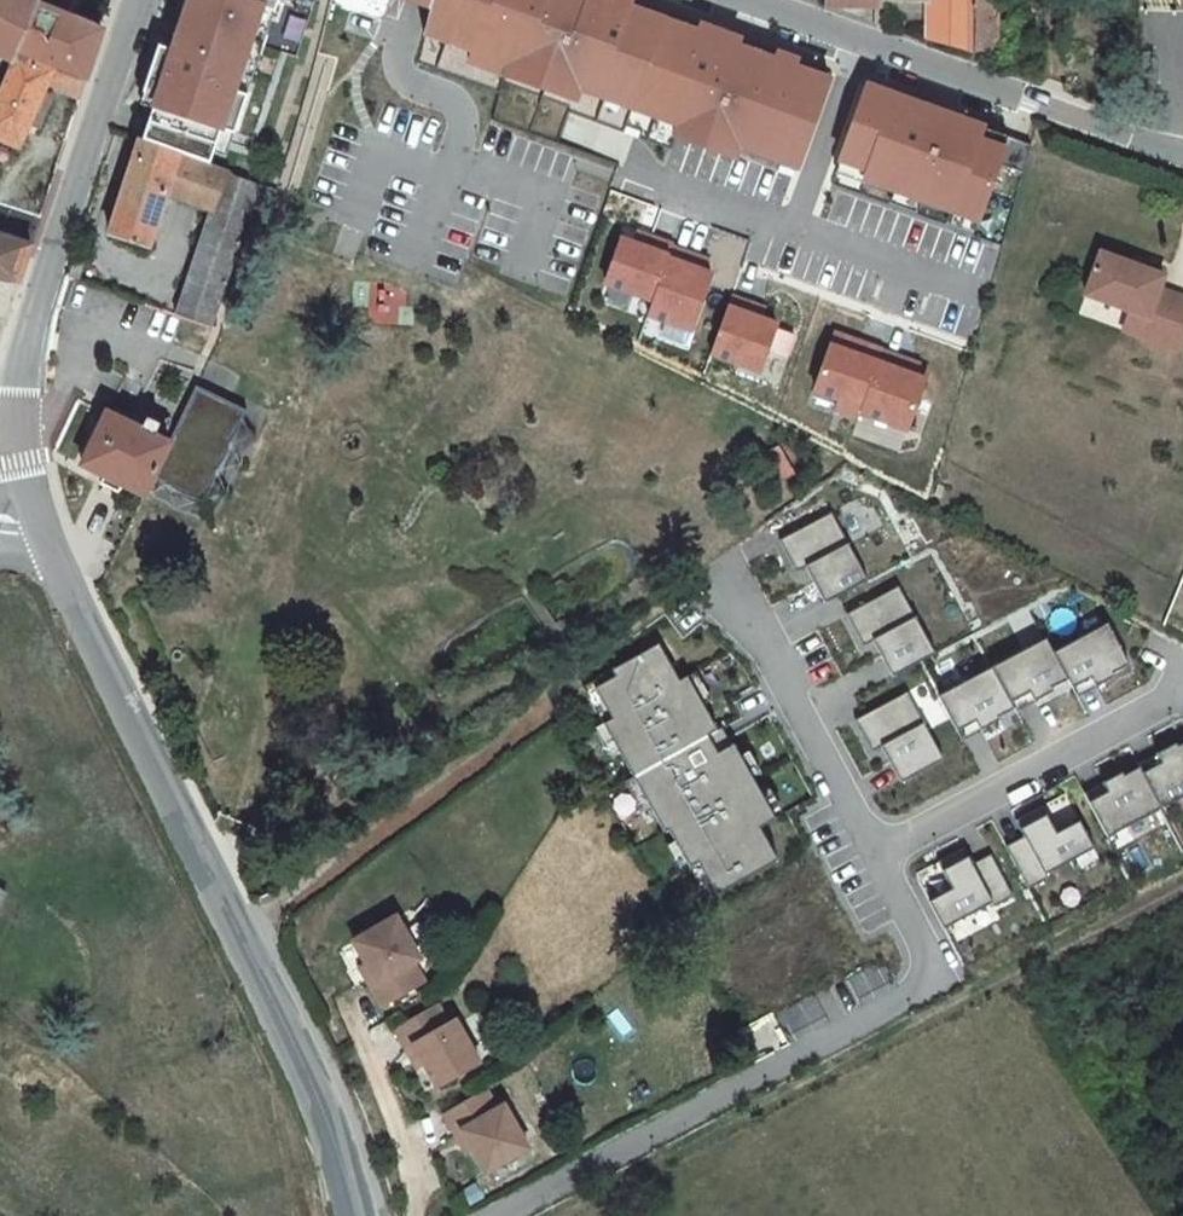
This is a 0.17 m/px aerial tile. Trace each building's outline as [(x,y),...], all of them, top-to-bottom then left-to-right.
[(18,54),(37,8),(39,3),(32,0),(0,0),(0,45),(18,54)] [(37,8),(62,17),(69,0),(40,0),(39,3),(37,8)] [(143,140),(180,152),(210,162),(221,130),(233,134),(245,98),(232,94),(237,76),(238,73),(258,9),(272,13),(276,0),(189,0),(174,48),(161,44),(147,90),(160,94),(143,140)] [(381,14),(386,0),(340,0),(381,14)] [(430,7),(426,22),(479,41),(474,54),(470,66),(504,78),(509,65),(549,79),(545,93),(576,104),(580,92),(585,79),(684,114),(679,128),(675,139),(736,161),(740,149),(745,135),(804,157),(831,81),(795,68),(798,61),(788,58),(780,55),(777,61),(738,47),(741,41),(720,33),(702,27),(700,34),(630,8),(633,2),(629,0),(432,0),(430,7)] [(826,7),(828,8),(878,7),(878,0),(826,0),(826,7)] [(882,17),(929,17),(929,41),(972,46),(973,43),(998,43),(999,0),(882,0),(882,17)] [(54,70),(87,82),(103,33),(62,17),(37,8),(18,54),(54,70)] [(479,41),(426,22),(422,36),(474,54),(479,41)] [(14,61),(15,60),(18,54),(0,45),(0,55),(14,61)] [(15,60),(14,61),(0,96),(0,140),(20,148),(46,87),(52,74),(15,60)] [(509,65),(504,78),(545,93),(549,79),(509,65)] [(52,74),(46,87),(80,101),(87,82),(54,70),(52,74)] [(580,92),(679,128),(684,114),(585,79),(580,92)] [(1001,166),(1006,151),(980,141),(985,129),(955,118),(924,107),(922,113),(905,107),(907,101),(869,87),(842,163),(869,173),(866,182),(896,193),(923,202),(952,213),(979,223),(1001,166)] [(922,113),(924,107),(907,101),(905,107),(922,113)] [(1011,138),(985,129),(980,141),(1006,151),(1011,138)] [(799,170),(804,157),(745,135),(740,149),(799,170)] [(1038,148),(1011,138),(1006,151),(1001,166),(1030,176),(1038,148)] [(167,194),(180,152),(143,140),(137,162),(133,160),(108,236),(150,249),(167,194)] [(180,152),(167,194),(212,212),(226,168),(210,162),(180,152)] [(842,163),(837,175),(865,185),(866,182),(869,173),(842,163)] [(226,168),(212,212),(175,316),(211,329),(261,179),(227,168),(226,168)] [(923,202),(896,193),(891,205),(918,215),(923,202)] [(979,223),(952,213),(947,226),(975,235),(979,223)] [(31,243),(0,234),(0,282),(17,285),(31,243)] [(639,234),(635,246),(649,251),(654,239),(639,234)] [(606,286),(654,303),(673,250),(674,247),(654,239),(649,251),(635,246),(623,241),(606,286)] [(673,250),(654,303),(649,317),(692,333),(713,277),(703,274),(687,268),(691,256),(673,250)] [(708,262),(691,256),(687,268),(703,274),(708,262)] [(1089,300),(1133,316),(1130,322),(1148,329),(1144,341),(1181,355),(1182,349),(1182,302),(1162,295),(1167,281),(1104,258),(1089,300)] [(758,308),(735,299),(718,358),(767,376),(784,329),(768,323),(755,318),(758,308)] [(772,313),(758,308),(755,318),(768,323),(772,313)] [(1130,322),(1126,335),(1144,341),(1148,329),(1130,322)] [(837,411),(860,420),(862,415),(884,354),(836,336),(816,392),(841,401),(837,411)] [(884,354),(862,415),(909,432),(929,375),(919,371),(903,365),(904,361),(884,354)] [(920,367),(904,361),(903,365),(919,371),(920,367)] [(201,378),(174,434),(158,468),(207,491),(250,401),(201,378)] [(147,422),(112,405),(86,457),(109,467),(127,476),(149,486),(158,468),(174,434),(158,427),(163,416),(152,411),(147,422)] [(127,476),(109,467),(105,475),(123,484),(127,476)] [(780,540),(797,572),(806,567),(825,603),(868,580),(832,512),(780,540)] [(893,676),(936,653),(899,586),(847,614),(864,646),(874,640),(893,676)] [(1067,677),(1072,686),(1091,676),(1095,685),(1115,675),(1113,672),(1129,663),(1108,623),(1054,652),(1067,677)] [(1054,652),(1046,638),(993,667),(1010,700),(1029,690),(1034,699),(1053,689),(1051,686),(1067,677),(1054,652)] [(737,744),(734,745),(725,727),(720,729),(690,676),(682,680),(662,643),(616,669),(619,675),(598,687),(615,717),(607,722),(668,831),(672,829),(693,866),(701,861),(719,894),(781,859),(763,827),(779,818),(737,744)] [(993,667),(939,696),(957,729),(975,719),(980,728),(999,718),(997,715),(1014,706),(1010,700),(993,667)] [(615,717),(598,687),(619,675),(616,669),(587,685),(607,722),(615,717)] [(1072,686),(1077,695),(1095,685),(1091,676),(1072,686)] [(1015,710),(1034,699),(1029,690),(1010,700),(1014,706),(1015,710)] [(874,752),(883,747),(903,782),(945,759),(909,692),(857,720),(874,752)] [(975,719),(957,729),(961,738),(980,728),(975,719)] [(1143,773),(1162,808),(1182,796),(1182,744),(1178,747),(1176,743),(1157,754),(1162,763),(1143,773)] [(1140,767),(1143,773),(1162,763),(1157,754),(1138,764),(1140,767)] [(1108,791),(1089,802),(1108,837),(1162,808),(1143,773),(1140,767),(1124,775),(1122,772),(1103,782),(1108,791)] [(1084,792),(1089,802),(1108,791),(1103,782),(1084,792)] [(1006,846),(1028,888),(1048,877),(1046,873),(1095,847),(1080,820),(1057,832),(1043,806),(1016,820),(1025,836),(1006,846)] [(994,906),(1014,896),(991,854),(973,864),(964,848),(938,862),(952,889),(929,901),(943,928),(992,902),(994,906)] [(701,861),(693,866),(711,899),(719,894),(701,861)] [(411,926),(366,947),(378,971),(387,990),(380,993),(390,1014),(433,993),(424,974),(432,971),(411,926)] [(371,975),(380,993),(387,990),(378,971),(371,975)] [(444,1018),(401,1038),(410,1058),(417,1056),(426,1076),(437,1099),(482,1078),(461,1033),(454,1037),(444,1018)] [(410,1058),(420,1078),(426,1076),(417,1056),(410,1058)] [(494,1107),(449,1127),(459,1147),(465,1145),(475,1164),(485,1188),(530,1167),(510,1123),(502,1126),(494,1107)] [(459,1147),(468,1168),(475,1164),(465,1145),(459,1147)]
